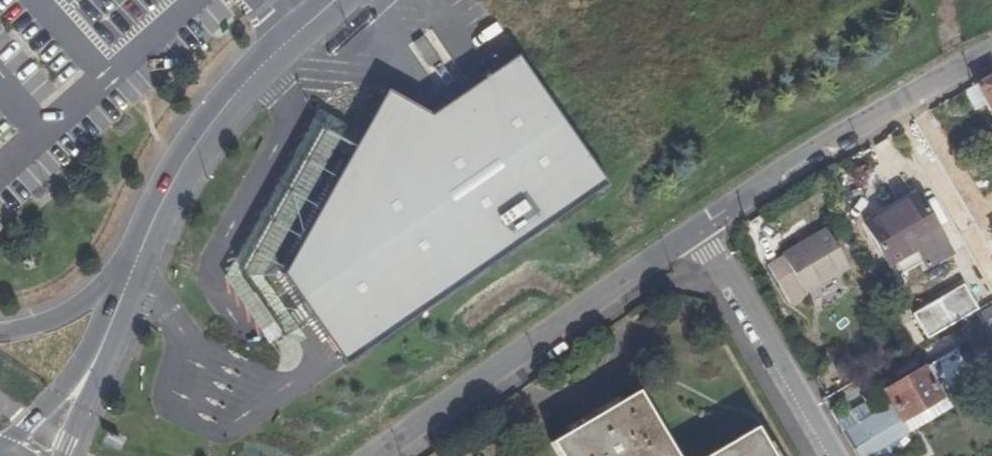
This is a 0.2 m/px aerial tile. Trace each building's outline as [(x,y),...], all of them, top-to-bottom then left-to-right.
[(346,359),(607,183),(519,54),(436,116),(386,91),(286,272),(346,359)] [(972,83),(983,103),(978,106),(986,120),(991,118),(991,72),(972,83)] [(912,190),(860,221),(884,259),(915,241),(927,260),(946,247),(912,190)] [(781,258),(801,293),(844,268),(822,230),(810,237),(811,240),(801,245),(798,244),(780,254),(781,258)] [(801,293),(781,258),(767,265),(789,305),(803,297),(801,293)] [(965,283),(914,312),(929,338),(980,309),(965,283)] [(991,326),(991,305),(991,304),(975,314),(984,330),(991,326)] [(839,429),(855,455),(863,455),(907,430),(900,417),(936,396),(923,372),(920,369),(884,390),(891,403),(849,428),(846,428),(845,425),(839,429)] [(632,392),(547,442),(556,455),(671,455),(632,392)] [(763,446),(750,425),(699,455),(769,455),(763,446)]
